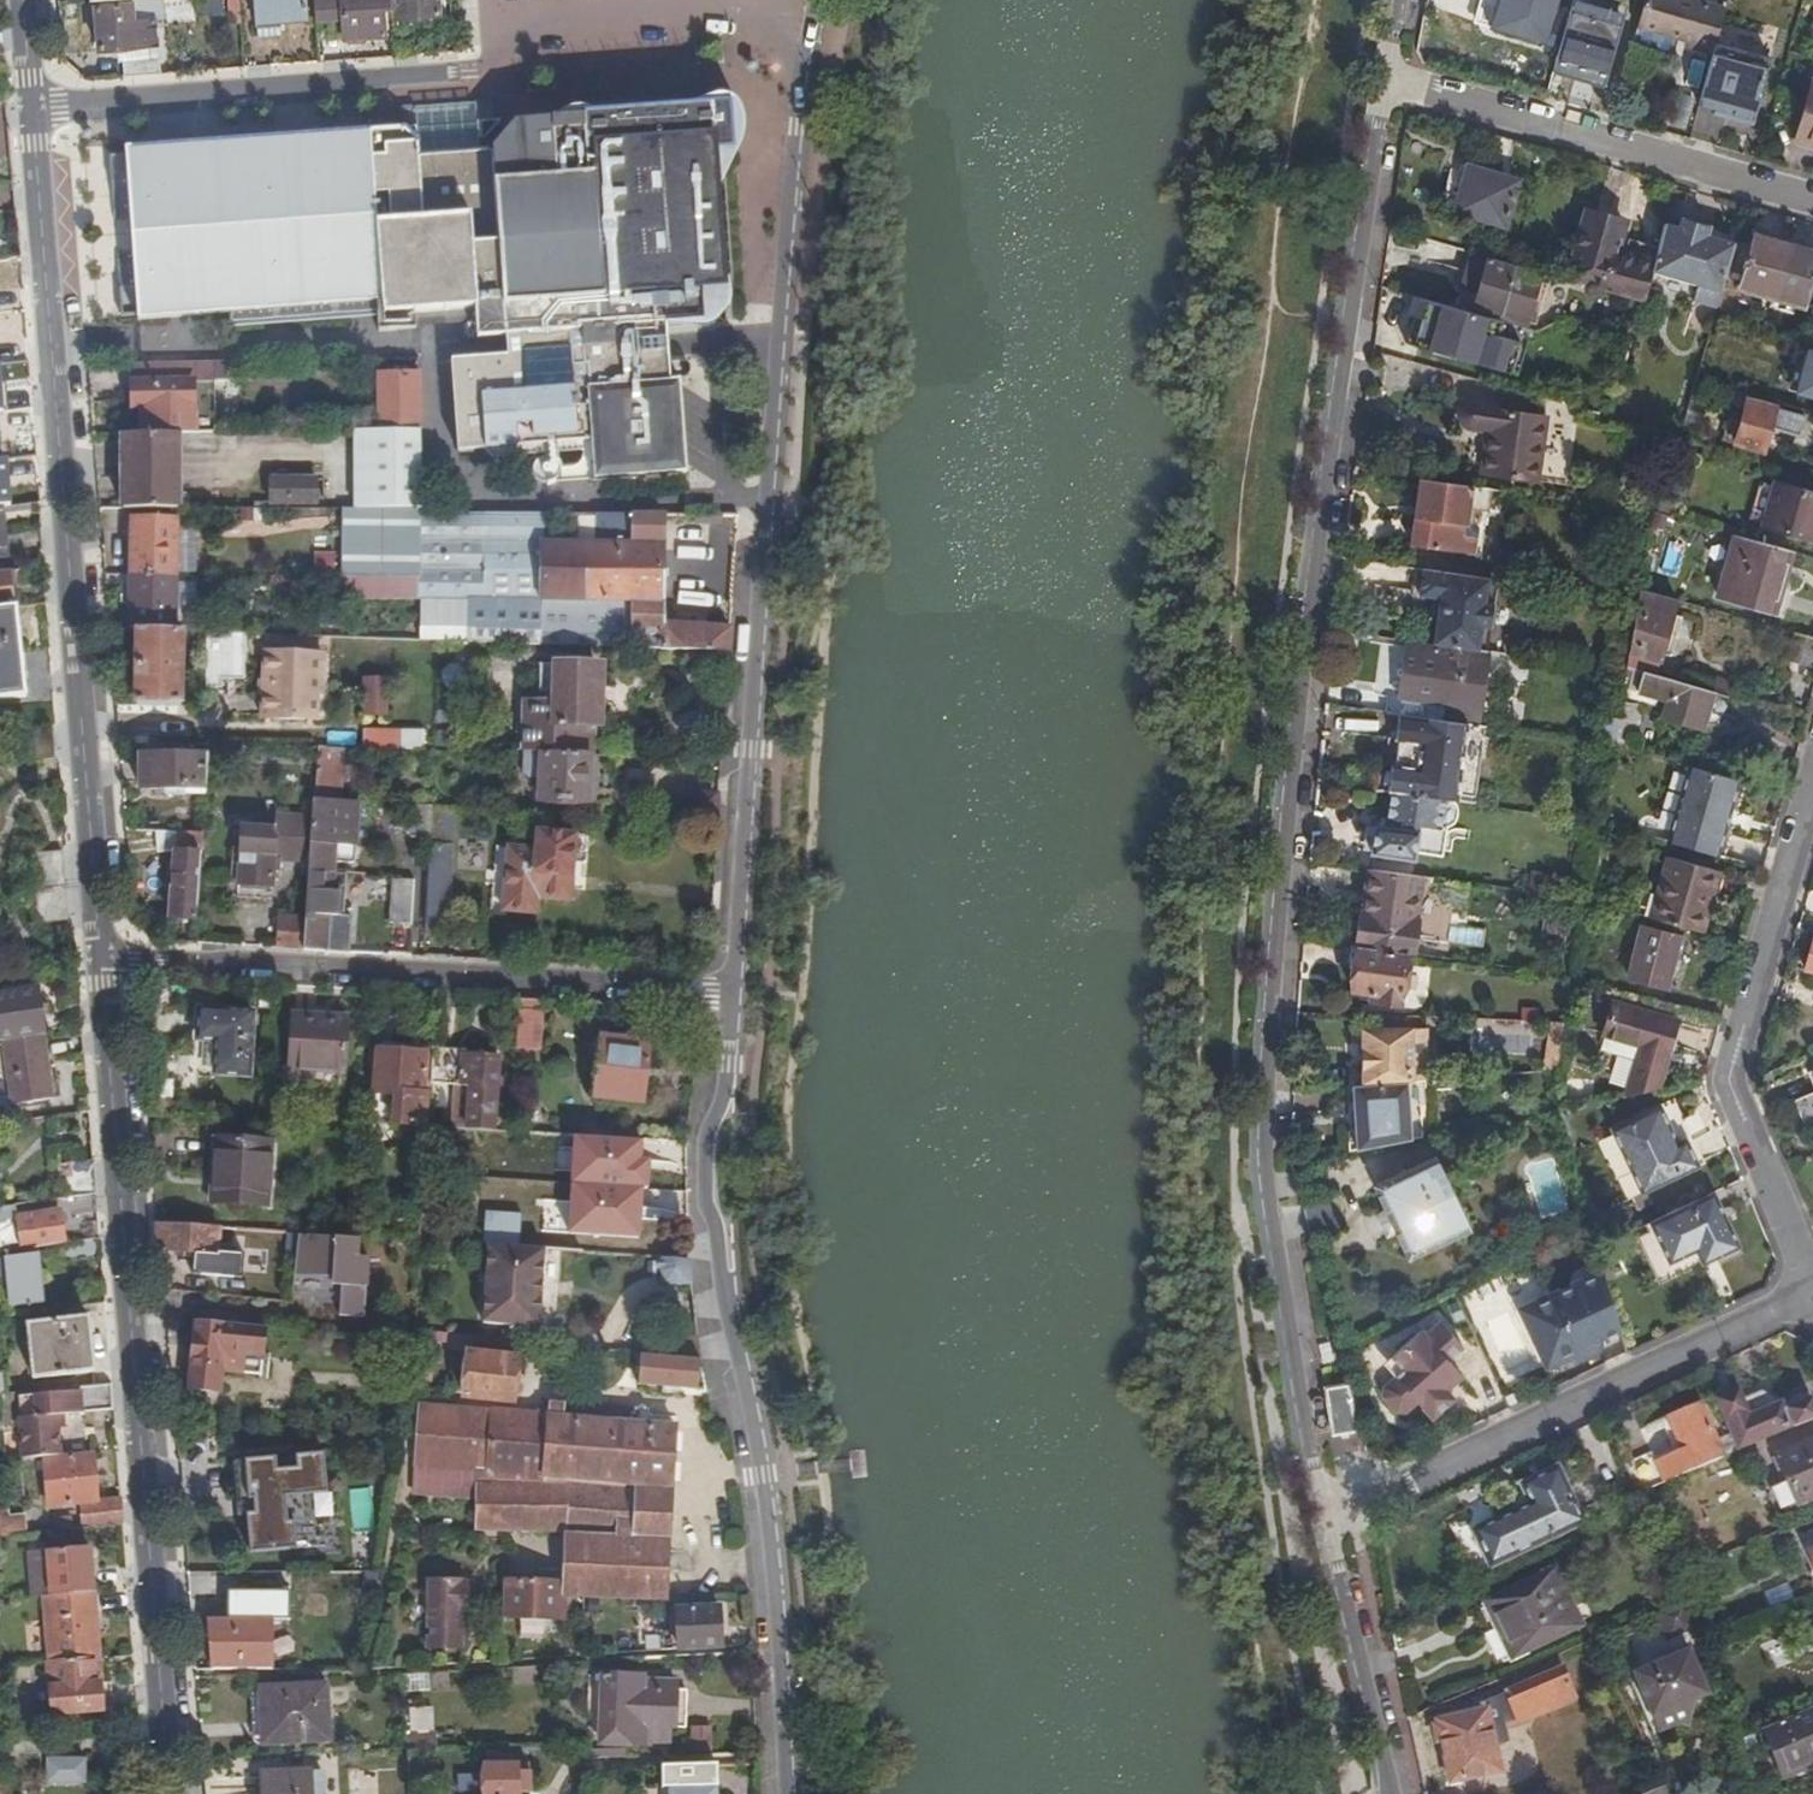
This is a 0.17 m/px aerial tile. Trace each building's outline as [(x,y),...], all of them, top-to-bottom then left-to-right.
[(258,18),(282,17),(307,15),(306,0),(257,0),(258,18)] [(318,16),(343,14),(345,37),(388,34),(385,7),(392,6),(391,0),(316,0),(318,16)] [(397,16),(441,13),(440,0),(396,0),(397,16)] [(1482,1),(1497,5),(1491,26),(1546,42),(1558,0),(1483,0),(1482,1)] [(1699,0),(1645,0),(1639,22),(1690,35),(1688,41),(1715,48),(1726,8),(1699,0)] [(124,46),(126,74),(163,72),(156,18),(150,19),(135,20),(133,3),(133,1),(96,4),(101,48),(124,46)] [(135,20),(150,19),(149,1),(133,3),(135,20)] [(282,17),(258,18),(260,35),(283,33),(282,17)] [(1639,22),(1638,26),(1688,41),(1690,35),(1639,22)] [(1713,52),(1699,104),(1715,109),(1717,103),(1754,112),(1766,67),(1758,65),(1731,58),(1713,52)] [(1796,140),(1812,144),(1812,82),(1796,140)] [(422,157),(420,140),(407,129),(129,149),(142,319),(233,312),(233,325),(275,322),(478,305),(481,336),(506,334),(507,355),(449,359),(455,449),(485,447),(542,444),(589,441),(591,471),(674,466),(669,384),(668,373),(668,364),(667,356),(660,356),(659,327),(664,327),(664,324),(704,321),(702,290),(726,289),(717,152),(736,150),(732,103),(585,114),(585,117),(517,121),(495,149),(494,153),(480,153),(422,157)] [(418,108),(420,140),(422,157),(480,153),(476,103),(418,108)] [(1456,181),(1449,178),(1441,205),(1505,224),(1518,179),(1462,162),(1456,181)] [(1598,288),(1643,301),(1652,269),(1654,263),(1659,247),(1628,238),(1623,254),(1617,253),(1625,225),(1587,213),(1572,266),(1573,266),(1603,274),(1598,288)] [(1724,278),(1734,244),(1706,236),(1708,227),(1681,219),(1680,226),(1667,273),(1693,281),(1721,290),(1724,278)] [(1667,273),(1680,226),(1663,222),(1659,247),(1654,263),(1652,269),(1667,273)] [(1752,233),(1736,286),(1804,306),(1812,274),(1812,249),(1752,233)] [(1513,264),(1473,252),(1464,284),(1479,288),(1474,306),(1499,313),(1498,317),(1525,325),(1540,271),(1513,264)] [(1573,266),(1569,280),(1598,288),(1603,274),(1573,266)] [(1488,321),(1422,301),(1409,345),(1507,374),(1517,343),(1484,333),(1488,321)] [(1806,350),(1794,394),(1812,399),(1812,352),(1806,350)] [(382,427),(423,427),(421,372),(415,372),(414,358),(381,359),(382,427)] [(217,362),(149,363),(149,381),(134,382),(135,406),(146,407),(146,433),(180,433),(219,432),(217,362)] [(676,363),(668,364),(668,373),(672,373),(673,377),(677,382),(683,382),(688,380),(690,376),(690,370),(686,366),(682,364),(676,363)] [(1696,379),(1693,391),(1710,396),(1714,383),(1696,379)] [(674,466),(591,471),(592,480),(683,475),(677,384),(669,384),(674,466)] [(1460,425),(1470,427),(1489,430),(1483,472),(1537,479),(1545,419),(1575,423),(1577,407),(1538,396),(1536,414),(1493,408),(1494,403),(1468,399),(1460,403),(1456,408),(1456,413),(1456,417),(1460,425)] [(1460,403),(1468,399),(1457,397),(1454,400),(1450,406),(1449,415),(1449,421),(1454,427),(1460,432),(1469,435),(1470,427),(1460,425),(1456,417),(1456,413),(1456,408),(1460,403)] [(1803,416),(1747,400),(1734,444),(1761,451),(1768,426),(1798,434),(1803,416)] [(394,507),(423,507),(423,429),(354,430),(354,507),(394,507)] [(146,433),(125,434),(126,508),(180,507),(180,433),(146,433)] [(542,444),(485,447),(486,453),(490,456),(540,453),(542,448),(542,444)] [(318,476),(273,477),(273,502),(318,503),(318,476)] [(1487,511),(1490,487),(1460,484),(1421,478),(1417,506),(1424,507),(1423,517),(1465,523),(1467,508),(1487,511)] [(1774,480),(1763,523),(1812,537),(1812,535),(1812,490),(1774,480)] [(423,513),(423,507),(394,507),(393,576),(423,576),(423,513)] [(730,651),(732,627),(664,622),(665,513),(488,513),(423,513),(423,576),(423,598),(478,599),(478,641),(502,642),(730,651)] [(132,572),(178,573),(178,521),(132,520),(132,572)] [(1781,585),(1791,549),(1735,533),(1718,593),(1764,607),(1772,581),(1781,585)] [(1488,577),(1423,568),(1419,594),(1440,597),(1433,643),(1478,649),(1481,624),(1490,626),(1494,602),(1484,600),(1488,577)] [(10,571),(0,572),(0,608),(14,607),(10,571)] [(178,631),(178,573),(132,572),(132,630),(139,630),(178,631)] [(423,576),(393,576),(262,574),(261,596),(327,598),(423,598),(423,576)] [(1604,575),(1601,591),(1638,597),(1639,591),(1639,588),(1640,580),(1604,575)] [(1631,639),(1627,666),(1653,673),(1658,658),(1660,659),(1662,652),(1670,653),(1680,615),(1673,613),(1676,599),(1639,588),(1639,591),(1638,597),(1631,639)] [(14,607),(0,608),(0,669),(22,667),(16,606),(14,607)] [(183,631),(178,631),(139,630),(137,705),(181,706),(183,631)] [(245,680),(246,633),(207,632),(206,687),(222,688),(223,679),(245,680)] [(1793,632),(1785,659),(1812,667),(1812,638),(1793,632)] [(1433,643),(1407,639),(1400,696),(1406,697),(1403,713),(1473,723),(1481,725),(1492,651),(1478,649),(1433,643)] [(323,653),(265,650),(264,718),(316,719),(317,676),(323,676),(323,653)] [(555,723),(556,662),(543,662),(542,723),(555,723)] [(592,755),(594,754),(595,724),(597,724),(599,663),(556,662),(555,723),(557,723),(557,754),(592,755)] [(1700,727),(1711,690),(1700,686),(1653,673),(1627,666),(1627,668),(1626,669),(1624,681),(1622,694),(1656,704),(1658,696),(1669,698),(1663,716),(1700,727)] [(22,667),(0,669),(0,700),(26,697),(22,667)] [(1704,674),(1700,686),(1711,690),(1729,695),(1732,682),(1704,674)] [(390,678),(366,678),(367,711),(390,711),(390,678)] [(1406,697),(1400,696),(1396,713),(1403,713),(1406,697)] [(1616,735),(1615,742),(1635,746),(1640,713),(1637,713),(1638,705),(1621,702),(1621,704),(1620,709),(1616,735)] [(1473,723),(1403,713),(1392,792),(1444,800),(1451,801),(1462,802),(1473,723)] [(365,747),(426,749),(426,729),(365,727),(365,747)] [(236,744),(210,744),(209,756),(209,757),(235,758),(236,744)] [(343,771),(345,747),(320,746),(319,770),(343,771)] [(531,775),(543,776),(544,753),(525,752),(525,770),(531,775)] [(590,801),(592,755),(557,754),(544,753),(543,776),(542,799),(590,801)] [(209,757),(209,756),(141,755),(141,789),(207,790),(209,757)] [(1726,808),(1729,809),(1738,780),(1688,765),(1669,829),(1666,840),(1716,854),(1723,832),(1725,822),(1722,821),(1726,808)] [(343,801),(343,771),(319,770),(317,799),(343,801)] [(1444,800),(1392,792),(1387,828),(1376,827),(1376,829),(1372,852),(1372,854),(1414,861),(1415,853),(1443,857),(1444,851),(1445,838),(1447,829),(1440,829),(1444,800)] [(359,842),(361,802),(343,801),(317,799),(312,871),(336,872),(338,842),(359,842)] [(1447,829),(1451,801),(1444,800),(1440,829),(1447,829)] [(412,835),(432,837),(434,806),(414,805),(412,835)] [(432,843),(453,844),(456,807),(434,806),(432,837),(432,843)] [(306,815),(279,814),(278,827),(244,825),(244,830),(237,830),(234,877),(241,878),(240,884),(274,885),(275,870),(281,871),(282,858),(304,860),(306,815)] [(1372,852),(1376,829),(1367,828),(1364,851),(1372,852)] [(576,863),(577,849),(579,833),(538,829),(537,840),(511,838),(505,908),(538,910),(539,895),(573,898),(576,863)] [(205,835),(161,831),(160,852),(179,853),(175,917),(199,918),(205,835)] [(1730,834),(1723,832),(1716,854),(1723,856),(1730,834)] [(1445,838),(1444,851),(1452,851),(1453,839),(1445,838)] [(432,843),(427,922),(450,923),(453,844),(432,843)] [(589,850),(577,849),(576,863),(588,863),(589,850)] [(1667,856),(1651,916),(1702,931),(1719,871),(1667,856)] [(1369,868),(1365,903),(1372,904),(1377,869),(1369,868)] [(1414,939),(1424,876),(1377,869),(1372,904),(1365,903),(1359,947),(1407,954),(1412,954),(1414,939)] [(307,948),(350,951),(353,915),(340,914),(334,914),(335,891),(336,872),(312,871),(309,918),(307,948)] [(392,922),(414,924),(417,880),(396,878),(392,922)] [(278,947),(307,948),(309,918),(280,916),(278,947)] [(1793,942),(1812,947),(1812,942),(1812,931),(1798,927),(1793,942)] [(1679,936),(1643,928),(1630,978),(1666,987),(1679,936)] [(1407,954),(1359,947),(1351,945),(1348,967),(1355,969),(1353,990),(1372,993),(1371,1000),(1400,1004),(1407,954)] [(1578,978),(1577,985),(1586,987),(1588,981),(1578,978)] [(4,1040),(46,1034),(40,988),(0,994),(0,1040),(4,1040)] [(1634,1074),(1629,1095),(1634,1093),(1658,1089),(1675,1021),(1613,1004),(1601,1049),(1602,1049),(1638,1059),(1634,1074)] [(544,1010),(520,1008),(517,1047),(541,1048),(544,1010)] [(255,1013),(202,1010),(200,1039),(220,1040),(218,1072),(251,1073),(255,1013)] [(348,1018),(295,1015),(292,1077),(314,1078),(314,1069),(345,1071),(348,1018)] [(1570,1022),(1556,1022),(1550,1066),(1563,1066),(1570,1022)] [(1353,1081),(1426,1075),(1427,1075),(1426,1029),(1361,1030),(1362,1068),(1344,1069),(1345,1082),(1353,1081)] [(46,1034),(4,1040),(13,1103),(55,1098),(46,1034)] [(651,1043),(604,1037),(596,1095),(644,1101),(651,1043)] [(467,1048),(433,1046),(431,1082),(471,1085),(469,1128),(495,1129),(499,1057),(467,1056),(467,1048)] [(396,1123),(429,1125),(431,1090),(424,1090),(426,1051),(380,1049),(377,1091),(397,1092),(396,1123)] [(1602,1049),(1598,1064),(1634,1074),(1638,1059),(1602,1049)] [(1347,1108),(1350,1150),(1424,1135),(1421,1103),(1427,1102),(1426,1075),(1353,1081),(1355,1108),(1347,1108)] [(1353,1081),(1345,1082),(1347,1108),(1355,1108),(1353,1081)] [(1664,1130),(1670,1127),(1660,1105),(1611,1129),(1641,1193),(1697,1166),(1687,1144),(1685,1139),(1678,1143),(1675,1138),(1670,1142),(1664,1130)] [(1675,1138),(1670,1127),(1664,1130),(1670,1142),(1675,1138)] [(271,1141),(219,1137),(215,1201),(268,1204),(271,1141)] [(1687,1144),(1697,1166),(1705,1163),(1694,1141),(1687,1144)] [(1376,1185),(1388,1209),(1398,1231),(1410,1255),(1469,1226),(1436,1157),(1376,1185)] [(97,1193),(94,1159),(53,1165),(57,1199),(65,1198),(97,1193)] [(1713,1192),(1650,1222),(1668,1263),(1695,1251),(1709,1244),(1714,1258),(1738,1247),(1724,1217),(1721,1210),(1713,1192)] [(98,1211),(97,1193),(65,1198),(67,1214),(98,1211)] [(1337,1196),(1302,1204),(1309,1233),(1345,1225),(1337,1196)] [(23,1250),(23,1248),(66,1242),(61,1209),(19,1215),(17,1204),(0,1207),(0,1253),(23,1250)] [(1733,1204),(1721,1210),(1724,1217),(1736,1211),(1733,1204)] [(1398,1231),(1388,1209),(1376,1215),(1387,1236),(1398,1231)] [(159,1223),(161,1249),(218,1252),(218,1249),(236,1251),(238,1228),(159,1223)] [(299,1232),(294,1273),(343,1277),(342,1295),(341,1315),(366,1317),(370,1258),(359,1257),(360,1237),(299,1232)] [(69,1259),(102,1256),(101,1238),(66,1242),(69,1259)] [(1701,1264),(1714,1258),(1709,1244),(1695,1251),(1701,1264)] [(542,1312),(546,1249),(489,1245),(484,1321),(562,1329),(562,1315),(542,1312)] [(0,1257),(0,1275),(9,1274),(12,1304),(42,1301),(37,1253),(0,1257)] [(677,1282),(692,1281),(690,1258),(664,1256),(663,1270),(669,1279),(677,1282)] [(1619,1324),(1603,1271),(1521,1310),(1547,1364),(1604,1338),(1602,1333),(1619,1324)] [(343,1277),(294,1273),(292,1292),(342,1295),(343,1277)] [(89,1316),(27,1322),(33,1376),(95,1370),(89,1316)] [(267,1327),(197,1319),(190,1387),(222,1391),(224,1370),(263,1374),(267,1327)] [(1441,1356),(1456,1342),(1438,1322),(1423,1336),(1419,1332),(1391,1356),(1390,1374),(1393,1378),(1382,1389),(1381,1399),(1393,1412),(1403,1412),(1415,1402),(1429,1419),(1452,1399),(1444,1391),(1441,1387),(1456,1373),(1445,1361),(1441,1356)] [(1602,1333),(1604,1338),(1620,1330),(1619,1324),(1602,1333)] [(667,1353),(701,1357),(699,1336),(668,1335),(667,1353)] [(1460,1347),(1456,1342),(1441,1356),(1445,1361),(1460,1347)] [(698,1388),(701,1357),(667,1353),(629,1349),(628,1358),(641,1360),(639,1381),(698,1388)] [(518,1356),(470,1352),(466,1394),(500,1398),(501,1391),(515,1393),(518,1356)] [(420,1361),(418,1375),(431,1377),(433,1363),(420,1361)] [(458,1364),(445,1363),(443,1379),(457,1381),(458,1364)] [(1441,1387),(1444,1391),(1459,1377),(1456,1373),(1441,1387)] [(18,1394),(23,1458),(64,1455),(62,1429),(60,1413),(67,1413),(83,1411),(83,1408),(114,1405),(113,1383),(81,1386),(81,1389),(18,1394)] [(1333,1433),(1356,1430),(1349,1385),(1326,1388),(1333,1433)] [(1717,1402),(1726,1422),(1735,1444),(1737,1450),(1738,1453),(1760,1444),(1769,1439),(1812,1421),(1812,1401),(1812,1399),(1784,1411),(1779,1401),(1763,1392),(1741,1401),(1738,1393),(1717,1402)] [(568,1530),(566,1581),(565,1594),(666,1597),(675,1424),(674,1424),(674,1411),(551,1402),(550,1408),(533,1407),(533,1413),(431,1404),(421,1412),(415,1489),(417,1490),(416,1505),(424,1505),(425,1490),(480,1495),(479,1528),(568,1530)] [(1627,1465),(1640,1495),(1724,1459),(1721,1449),(1703,1406),(1671,1419),(1680,1440),(1685,1452),(1681,1455),(1659,1464),(1657,1460),(1654,1453),(1627,1465)] [(60,1413),(62,1429),(68,1428),(67,1413),(60,1413)] [(1685,1452),(1680,1440),(1676,1442),(1679,1451),(1681,1455),(1685,1452)] [(1777,1456),(1780,1463),(1797,1505),(1798,1507),(1812,1500),(1812,1441),(1777,1456)] [(1735,1444),(1721,1449),(1724,1459),(1733,1455),(1738,1453),(1737,1450),(1735,1444)] [(1679,1451),(1657,1460),(1659,1464),(1681,1455),(1679,1451)] [(84,1525),(123,1522),(121,1498),(98,1500),(93,1452),(64,1455),(23,1458),(20,1459),(22,1470),(47,1468),(50,1495),(43,1496),(43,1503),(50,1502),(50,1505),(81,1502),(84,1525)] [(327,1489),(324,1453),(297,1455),(299,1468),(278,1469),(276,1457),(235,1460),(238,1498),(263,1496),(265,1513),(248,1515),(248,1516),(251,1553),(294,1549),(292,1524),(312,1522),(309,1491),(327,1489)] [(1526,1487),(1535,1507),(1479,1534),(1493,1564),(1581,1523),(1558,1472),(1526,1487)] [(238,1498),(239,1517),(248,1516),(248,1515),(265,1513),(263,1496),(238,1498)] [(27,1532),(25,1513),(10,1514),(8,1501),(0,1502),(0,1535),(27,1532)] [(47,1595),(95,1591),(92,1565),(85,1565),(83,1549),(91,1548),(91,1546),(29,1551),(32,1596),(47,1595)] [(85,1565),(92,1565),(91,1548),(83,1549),(85,1565)] [(291,1570),(252,1571),(252,1591),(291,1591),(291,1570)] [(1555,1571),(1498,1597),(1510,1625),(1499,1630),(1512,1657),(1581,1626),(1555,1571)] [(461,1644),(462,1625),(462,1609),(468,1608),(468,1579),(430,1579),(430,1645),(462,1646),(461,1644)] [(566,1581),(504,1580),(503,1616),(563,1618),(564,1594),(565,1594),(566,1581)] [(51,1661),(99,1656),(95,1591),(47,1595),(51,1661)] [(1684,1602),(1659,1613),(1670,1639),(1695,1628),(1684,1602)] [(719,1606),(691,1607),(691,1611),(677,1612),(679,1648),(721,1646),(719,1606)] [(209,1618),(213,1668),(273,1668),(272,1618),(209,1618)] [(470,1625),(462,1625),(461,1644),(469,1643),(470,1625)] [(1684,1704),(1706,1695),(1689,1653),(1638,1675),(1662,1731),(1682,1723),(1688,1725),(1691,1709),(1685,1708),(1684,1704)] [(103,1709),(99,1656),(51,1661),(49,1661),(54,1713),(103,1709)] [(1563,1670),(1508,1693),(1520,1722),(1575,1698),(1563,1670)] [(643,1676),(595,1676),(595,1681),(593,1681),(592,1736),(601,1737),(602,1744),(670,1745),(669,1727),(686,1727),(687,1691),(643,1689),(643,1676)] [(328,1683),(272,1685),(273,1708),(261,1709),(263,1743),(330,1740),(328,1683)] [(273,1708),(272,1685),(260,1685),(261,1709),(273,1708)] [(1488,1709),(1495,1742),(1507,1740),(1504,1728),(1520,1722),(1508,1693),(1480,1705),(1482,1711),(1488,1709)] [(1764,1729),(1783,1777),(1812,1765),(1812,1708),(1764,1729)] [(1443,1743),(1450,1774),(1461,1771),(1463,1779),(1501,1772),(1495,1742),(1488,1709),(1482,1711),(1440,1719),(1440,1721),(1437,1725),(1440,1742),(1443,1743)] [(530,1765),(514,1765),(514,1757),(504,1757),(504,1753),(488,1753),(488,1765),(484,1765),(485,1793),(531,1793),(530,1765)] [(60,1757),(58,1793),(106,1793),(108,1760),(60,1757)] [(717,1765),(662,1767),(663,1787),(669,1787),(669,1793),(718,1793),(717,1765)] [(1461,1771),(1450,1774),(1452,1781),(1463,1779),(1461,1771)] [(310,1775),(275,1777),(274,1776),(272,1775),(273,1793),(312,1793),(310,1775)] [(1646,1793),(1668,1793),(1665,1786),(1646,1793)]
